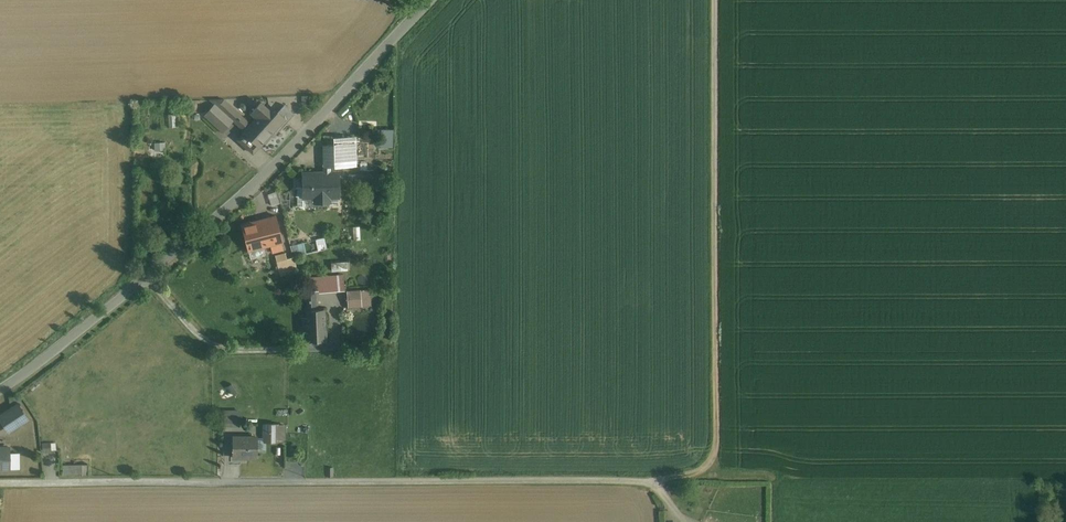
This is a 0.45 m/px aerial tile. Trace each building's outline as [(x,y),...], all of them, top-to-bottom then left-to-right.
[(249,121),(224,99),(210,100),(215,104),(232,120),(238,126),(242,129),(249,121)] [(261,103),(252,112),(258,117),(266,108),(261,103)] [(232,120),(215,104),(205,115),(216,126),(222,131),(232,120)] [(258,117),(244,132),(260,146),(273,131),(276,134),(289,119),(279,110),(277,113),(269,105),(266,108),(258,117)] [(294,114),(284,105),(279,110),(289,119),(294,114)] [(260,146),(244,132),(238,139),(253,153),(260,146)] [(164,150),(164,141),(155,141),(155,150),(164,150)] [(343,165),(342,146),(325,147),(325,165),(343,165)] [(338,173),(325,173),(325,175),(315,175),(313,173),(303,173),(304,187),(307,187),(307,197),(316,196),(317,201),(328,201),(328,196),(338,196),(338,182),(336,182),(336,174),(338,174),(338,173)] [(276,215),(271,217),(273,226),(261,229),(266,247),(283,242),(276,215)] [(249,251),(266,247),(261,229),(273,226),(271,217),(242,224),(249,251)] [(318,238),(319,249),(328,248),(326,236),(318,238)] [(317,242),(299,246),(301,255),(319,251),(317,242)] [(294,257),(287,259),(289,268),(289,269),(297,267),(294,257)] [(287,259),(277,261),(279,270),(289,268),(287,259)] [(319,277),(311,278),(312,290),(320,290),(319,281),(320,281),(319,277)] [(344,279),(331,280),(332,291),(345,290),(344,279)] [(320,281),(319,281),(320,290),(320,292),(332,291),(331,280),(320,281)] [(348,291),(347,291),(349,307),(362,305),(362,299),(370,298),(370,289),(348,291)] [(315,294),(306,294),(307,310),(316,309),(315,294)] [(307,310),(306,310),(307,322),(308,331),(306,331),(306,341),(327,340),(327,330),(325,330),(324,309),(316,309),(307,310)] [(0,416),(0,417),(9,431),(27,419),(18,405),(0,416)] [(223,420),(241,420),(240,408),(223,409),(223,420)] [(278,424),(264,424),(264,432),(278,432),(278,424)] [(278,432),(264,432),(264,442),(277,442),(278,432)] [(256,438),(242,438),(242,437),(233,437),(233,457),(234,456),(246,456),(246,457),(257,457),(257,437),(256,437),(256,438)] [(42,451),(56,450),(56,443),(42,443),(42,451)] [(9,470),(9,463),(11,461),(11,458),(9,456),(9,447),(0,447),(0,470),(9,470)] [(76,464),(64,464),(64,474),(82,474),(82,464),(76,464)]
